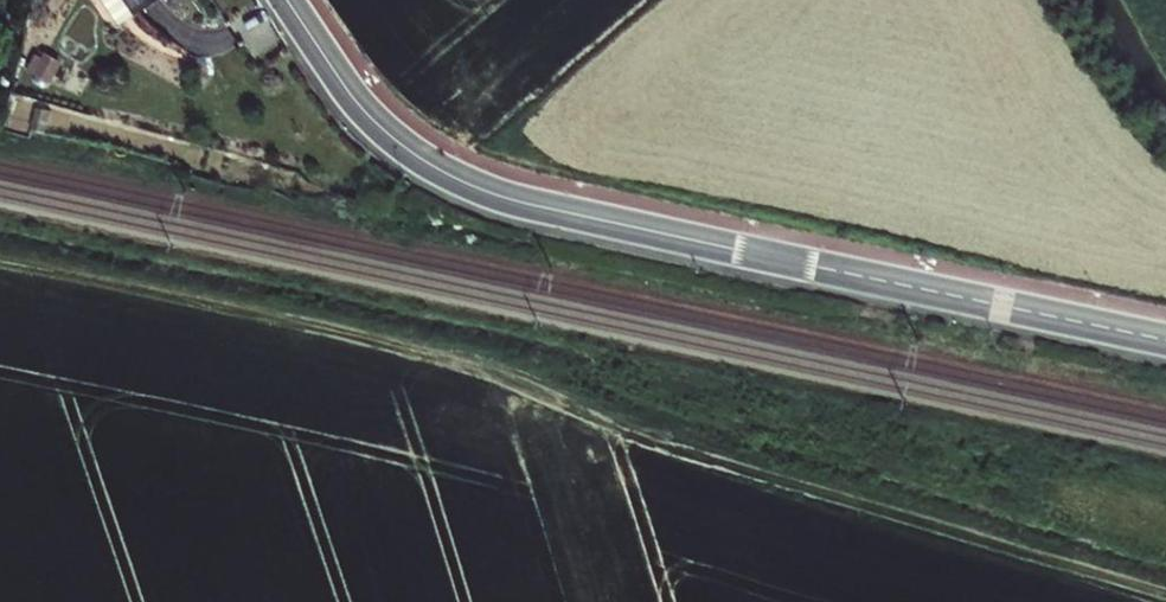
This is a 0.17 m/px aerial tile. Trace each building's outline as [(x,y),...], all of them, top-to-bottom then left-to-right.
[(135,12),(127,0),(106,0),(120,21),(135,12)] [(135,12),(137,15),(159,0),(127,0),(135,12)]
